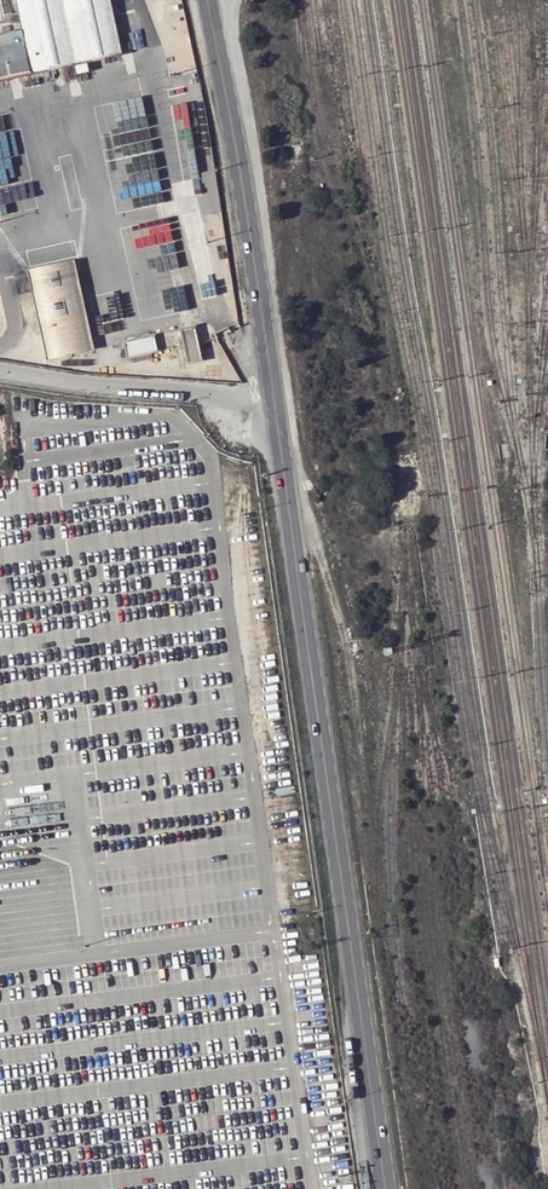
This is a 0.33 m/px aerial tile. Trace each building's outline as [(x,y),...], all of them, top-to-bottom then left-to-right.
[(32,72),(27,54),(117,35),(110,0),(16,0),(25,43),(0,48),(0,79),(32,72)] [(27,54),(32,72),(122,53),(117,35),(27,54)] [(73,260),(28,270),(48,357),(93,348),(73,260)] [(195,326),(182,329),(189,362),(202,359),(195,326)] [(154,335),(125,342),(128,356),(158,350),(154,335)] [(421,491),(418,470),(408,472),(410,492),(421,491)] [(269,544),(267,530),(255,532),(257,547),(269,544)]
